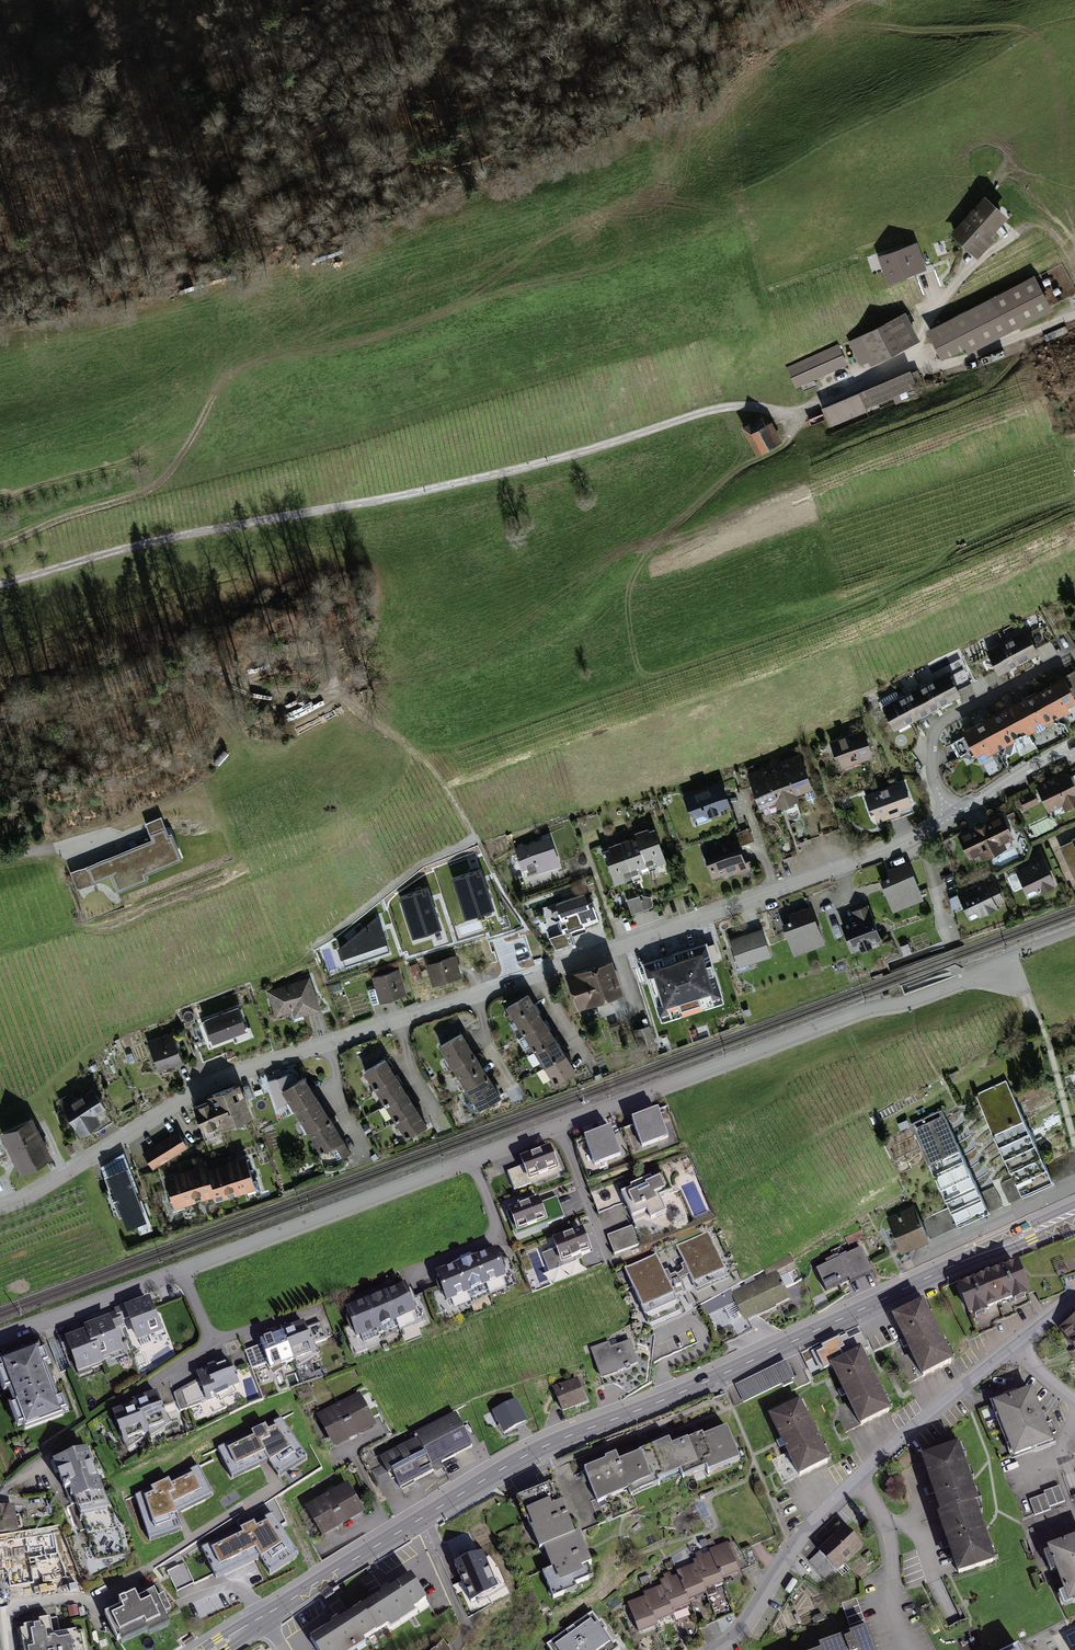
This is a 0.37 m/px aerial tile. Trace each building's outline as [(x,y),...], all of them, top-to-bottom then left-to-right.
[(988,194),(954,233),(982,257),(1000,235),(998,233),(1013,216),(988,194)] [(928,260),(922,245),(883,260),(888,275),(928,260)] [(967,354),(1050,312),(1034,279),(930,332),(944,359),(964,349),(967,354)] [(873,369),(923,341),(907,313),(850,345),(863,368),(870,364),(873,369)] [(840,347),(788,370),(797,390),(849,367),(840,347)] [(911,372),(823,409),(831,428),(919,390),(911,372)] [(744,428),(759,456),(784,442),(773,423),(766,427),(762,418),(744,428)] [(1022,660),(1043,650),(1031,628),(1011,639),(1022,660)] [(1001,671),(1022,660),(1011,639),(990,650),(1001,671)] [(941,705),(964,693),(952,671),(930,682),(941,705)] [(1068,678),(1043,691),(1057,718),(1074,709),(1074,690),(1068,678)] [(919,716),(941,705),(930,682),(908,694),(919,716)] [(1057,718),(1043,691),(1018,704),(1032,731),(1057,718)] [(897,728),(919,716),(908,694),(885,706),(897,728)] [(1032,731),(1018,704),(992,717),(1006,744),(1032,731)] [(1006,744),(992,717),(967,730),(981,757),(1006,744)] [(843,769),(878,756),(867,729),(832,742),(843,769)] [(798,794),(816,787),(804,756),(786,762),(788,766),(798,794)] [(800,799),(798,794),(788,766),(770,773),(781,801),(783,806),(800,799)] [(764,808),(781,801),(770,773),(769,769),(751,776),(764,808)] [(1071,771),(1039,786),(1052,812),(1074,801),(1074,780),(1071,771)] [(878,820),(916,805),(907,781),(869,795),(878,820)] [(696,821),(735,806),(726,782),(687,796),(696,821)] [(1042,805),(1036,793),(1015,804),(1020,815),(1042,805)] [(1006,814),(963,835),(975,860),(1018,840),(1006,814)] [(151,875),(148,868),(185,852),(169,817),(147,826),(151,836),(121,849),(119,845),(84,860),(94,884),(112,876),(118,889),(151,875)] [(650,868),(669,861),(656,827),(638,833),(639,837),(650,868)] [(652,871),(650,868),(639,837),(622,844),(634,877),(652,871)] [(528,878),(561,867),(552,838),(518,849),(528,878)] [(706,853),(715,879),(751,866),(741,840),(706,853)] [(618,883),(634,877),(622,844),(605,850),(618,883)] [(1047,857),(1019,871),(1032,897),(1060,884),(1047,857)] [(882,872),(896,910),(926,899),(912,861),(882,872)] [(484,873),(456,884),(468,920),(496,910),(484,873)] [(995,877),(961,893),(974,920),(1008,904),(995,877)] [(437,890),(409,899),(420,933),(449,925),(437,890)] [(569,931),(600,921),(591,893),(560,904),(569,931)] [(628,903),(632,916),(655,909),(651,896),(628,903)] [(389,906),(358,932),(364,951),(400,940),(389,906)] [(798,957),(827,945),(812,906),(783,917),(798,957)] [(842,917),(855,951),(885,940),(872,906),(842,917)] [(742,966),(773,955),(764,929),(733,939),(742,966)] [(684,992),(723,979),(713,950),(674,963),(684,992)] [(434,986),(465,976),(458,954),(427,965),(434,986)] [(603,1001),(626,994),(614,961),(592,968),(603,1001)] [(383,1003),(409,995),(400,968),(374,977),(383,1003)] [(581,1009),(603,1001),(592,968),(569,976),(581,1009)] [(278,1016),(295,1011),(297,1018),(323,1009),(312,977),(269,991),(278,1016)] [(542,1013),(531,995),(508,1009),(519,1028),(542,1013)] [(554,1032),(542,1013),(519,1028),(531,1046),(554,1032)] [(197,1025),(207,1053),(233,1043),(222,1015),(197,1025)] [(651,1028),(637,1032),(643,1052),(657,1048),(651,1028)] [(566,1050),(554,1032),(531,1046),(543,1065),(566,1050)] [(161,1070),(184,1060),(174,1033),(150,1042),(161,1070)] [(478,1053),(465,1033),(442,1048),(455,1068),(478,1053)] [(578,1068),(566,1050),(543,1065),(555,1083),(578,1068)] [(491,1074),(478,1053),(455,1068),(468,1088),(491,1074)] [(399,1075),(388,1058),(365,1073),(375,1089),(399,1075)] [(504,1094),(491,1074),(468,1088),(481,1109),(504,1094)] [(409,1091),(399,1075),(375,1089),(386,1106),(409,1091)] [(319,1098),(306,1077),(283,1091),(297,1112),(319,1098)] [(978,1093),(1026,1197),(1058,1182),(1011,1078),(978,1093)] [(230,1122),(253,1113),(244,1086),(220,1095),(230,1122)] [(66,1105),(82,1133),(111,1118),(95,1089),(66,1105)] [(420,1107),(409,1091),(386,1106),(396,1122),(420,1107)] [(206,1130),(230,1122),(220,1095),(196,1103),(206,1130)] [(333,1119),(319,1098),(297,1112),(310,1133),(333,1119)] [(430,1123),(420,1107),(396,1122),(406,1138),(430,1123)] [(658,1107),(631,1117),(641,1144),(668,1133),(658,1107)] [(915,1122),(963,1226),(994,1212),(946,1108),(915,1122)] [(346,1140),(333,1119),(310,1133),(324,1154),(346,1140)] [(35,1163),(49,1156),(31,1120),(17,1127),(35,1163)] [(611,1125),(584,1136),(594,1162),(621,1152),(611,1125)] [(21,1171),(35,1163),(17,1127),(3,1134),(21,1171)] [(188,1148),(178,1132),(144,1154),(155,1170),(188,1148)] [(559,1166),(550,1142),(519,1153),(528,1177),(559,1166)] [(237,1193),(257,1188),(248,1156),(228,1162),(237,1193)] [(218,1199),(237,1193),(228,1162),(208,1168),(217,1196),(218,1199)] [(197,1201),(217,1196),(208,1168),(207,1163),(187,1169),(197,1201)] [(109,1174),(129,1228),(149,1220),(130,1167),(109,1174)] [(176,1207),(197,1201),(187,1169),(167,1175),(176,1207)] [(665,1169),(620,1186),(632,1217),(660,1206),(656,1194),(672,1187),(665,1169)] [(546,1218),(537,1194),(507,1206),(516,1229),(546,1218)] [(919,1204),(890,1218),(906,1252),(935,1239),(919,1204)] [(591,1248),(581,1223),(551,1234),(561,1260),(591,1248)] [(616,1259),(641,1249),(633,1228),(608,1238),(616,1259)] [(681,1248),(699,1286),(729,1272),(711,1234),(681,1248)] [(496,1246),(475,1254),(485,1280),(506,1273),(496,1246)] [(854,1286),(878,1275),(865,1248),(819,1271),(829,1293),(852,1281),(854,1286)] [(475,1254),(455,1262),(465,1288),(485,1280),(475,1254)] [(661,1257),(629,1272),(648,1312),(680,1297),(661,1257)] [(455,1262),(435,1269),(445,1296),(465,1288),(455,1262)] [(1035,1294),(1022,1262),(960,1287),(973,1319),(1035,1294)] [(735,1294),(749,1322),(797,1299),(783,1271),(735,1294)] [(405,1281),(385,1289),(395,1316),(415,1309),(405,1281)] [(385,1289),(365,1297),(375,1324),(395,1316),(385,1289)] [(150,1295),(124,1304),(136,1339),(162,1330),(150,1295)] [(365,1297),(345,1304),(355,1331),(375,1324),(365,1297)] [(894,1316),(925,1378),(956,1363),(926,1301),(894,1316)] [(110,1314),(89,1321),(90,1324),(102,1357),(123,1349),(110,1314)] [(303,1317),(281,1326),(294,1359),(315,1351),(303,1317)] [(1062,1330),(1074,1347),(1074,1319),(1062,1330)] [(90,1324),(65,1333),(78,1369),(103,1360),(102,1357),(90,1324)] [(312,1326),(315,1346),(327,1344),(324,1324),(312,1326)] [(281,1326),(259,1334),(272,1367),(294,1359),(281,1326)] [(0,1356),(0,1360),(23,1424),(61,1411),(37,1342),(0,1356)] [(594,1352),(604,1381),(643,1366),(634,1342),(615,1349),(613,1345),(594,1352)] [(866,1350),(833,1366),(862,1427),(895,1411),(866,1350)] [(229,1355),(196,1367),(206,1393),(239,1381),(229,1355)] [(790,1362),(738,1386),(746,1405),(799,1381),(790,1362)] [(0,1374),(0,1382),(6,1397),(10,1395),(3,1373),(0,1374)] [(581,1378),(556,1388),(566,1413),(591,1403),(581,1378)] [(1035,1388),(996,1404),(1017,1460),(1057,1445),(1035,1388)] [(158,1391),(136,1399),(138,1404),(148,1432),(170,1424),(158,1391)] [(361,1393),(340,1404),(358,1438),(379,1428),(361,1393)] [(519,1401),(496,1412),(508,1435),(531,1423),(519,1401)] [(803,1401),(772,1416),(802,1479),(834,1464),(803,1401)] [(138,1404),(115,1412),(126,1444),(149,1436),(148,1432),(138,1404)] [(340,1404),(319,1414),(337,1449),(358,1438),(340,1404)] [(282,1411),(213,1443),(231,1479),(267,1462),(281,1479),(313,1456),(282,1411)] [(421,1440),(387,1458),(403,1488),(435,1472),(434,1468),(475,1447),(459,1415),(419,1436),(421,1440)] [(704,1436),(673,1448),(682,1471),(685,1478),(708,1469),(710,1474),(741,1462),(729,1429),(705,1438),(704,1436)] [(642,1456),(621,1463),(632,1490),(682,1471),(673,1448),(670,1441),(641,1452),(642,1456)] [(100,1478),(86,1443),(50,1457),(64,1491),(100,1478)] [(982,1502),(963,1443),(924,1456),(944,1515),(980,1503),(982,1502)] [(607,1462),(586,1470),(598,1503),(632,1490),(621,1463),(618,1455),(606,1459),(607,1462)] [(198,1460),(131,1490),(148,1540),(185,1528),(179,1509),(213,1492),(198,1460)] [(113,1512),(100,1478),(64,1491),(78,1526),(113,1512)] [(329,1495),(346,1525),(367,1513),(350,1484),(329,1495)] [(557,1484),(521,1499),(541,1547),(545,1546),(577,1533),(557,1484)] [(1035,1515),(1067,1505),(1061,1488),(1029,1498),(1035,1515)] [(309,1507),(325,1537),(346,1525),(329,1495),(309,1507)] [(16,1526),(12,1500),(0,1502),(0,1528),(16,1526)] [(999,1561),(980,1503),(944,1515),(941,1515),(961,1574),(999,1561)] [(273,1507),(195,1544),(214,1582),(260,1559),(270,1574),(305,1551),(273,1507)] [(127,1547),(113,1512),(78,1526),(92,1561),(127,1547)] [(867,1546),(847,1525),(819,1551),(839,1572),(867,1546)] [(577,1533),(545,1546),(554,1567),(544,1571),(555,1600),(580,1590),(577,1583),(595,1576),(591,1565),(595,1563),(582,1531),(577,1533)] [(55,1537),(28,1541),(33,1574),(60,1569),(55,1537)] [(1072,1604),(1074,1603),(1074,1538),(1051,1547),(1072,1604)] [(725,1580),(743,1573),(731,1542),(712,1549),(714,1553),(725,1580)] [(726,1584),(725,1580),(714,1553),(696,1560),(697,1564),(708,1591),(726,1584)] [(710,1594),(708,1591),(697,1564),(679,1571),(681,1575),(692,1602),(710,1594)] [(491,1566),(459,1582),(469,1603),(494,1591),(490,1582),(498,1579),(491,1566)] [(693,1605),(692,1602),(681,1575),(663,1582),(664,1586),(675,1612),(693,1605)] [(414,1576),(363,1608),(379,1633),(391,1626),(394,1630),(422,1613),(419,1609),(430,1602),(414,1576)] [(676,1616),(675,1612),(664,1586),(646,1593),(647,1597),(658,1623),(676,1616)] [(156,1591),(140,1599),(137,1593),(121,1600),(123,1606),(107,1614),(119,1640),(169,1618),(167,1615),(173,1613),(165,1597),(160,1599),(156,1591)] [(660,1627),(658,1623),(647,1597),(630,1604),(642,1634),(660,1627)] [(312,1639),(319,1649),(352,1649),(379,1633),(363,1608),(312,1639)] [(548,1647),(550,1649),(620,1649),(595,1614),(548,1647)] [(83,1630),(60,1633),(58,1621),(22,1627),(25,1649),(87,1649),(83,1630)] [(869,1628),(822,1646),(823,1649),(877,1649),(869,1628)] [(435,1649),(455,1649),(448,1640),(435,1649)] [(1023,1642),(1006,1649),(1028,1649),(1023,1642)]
